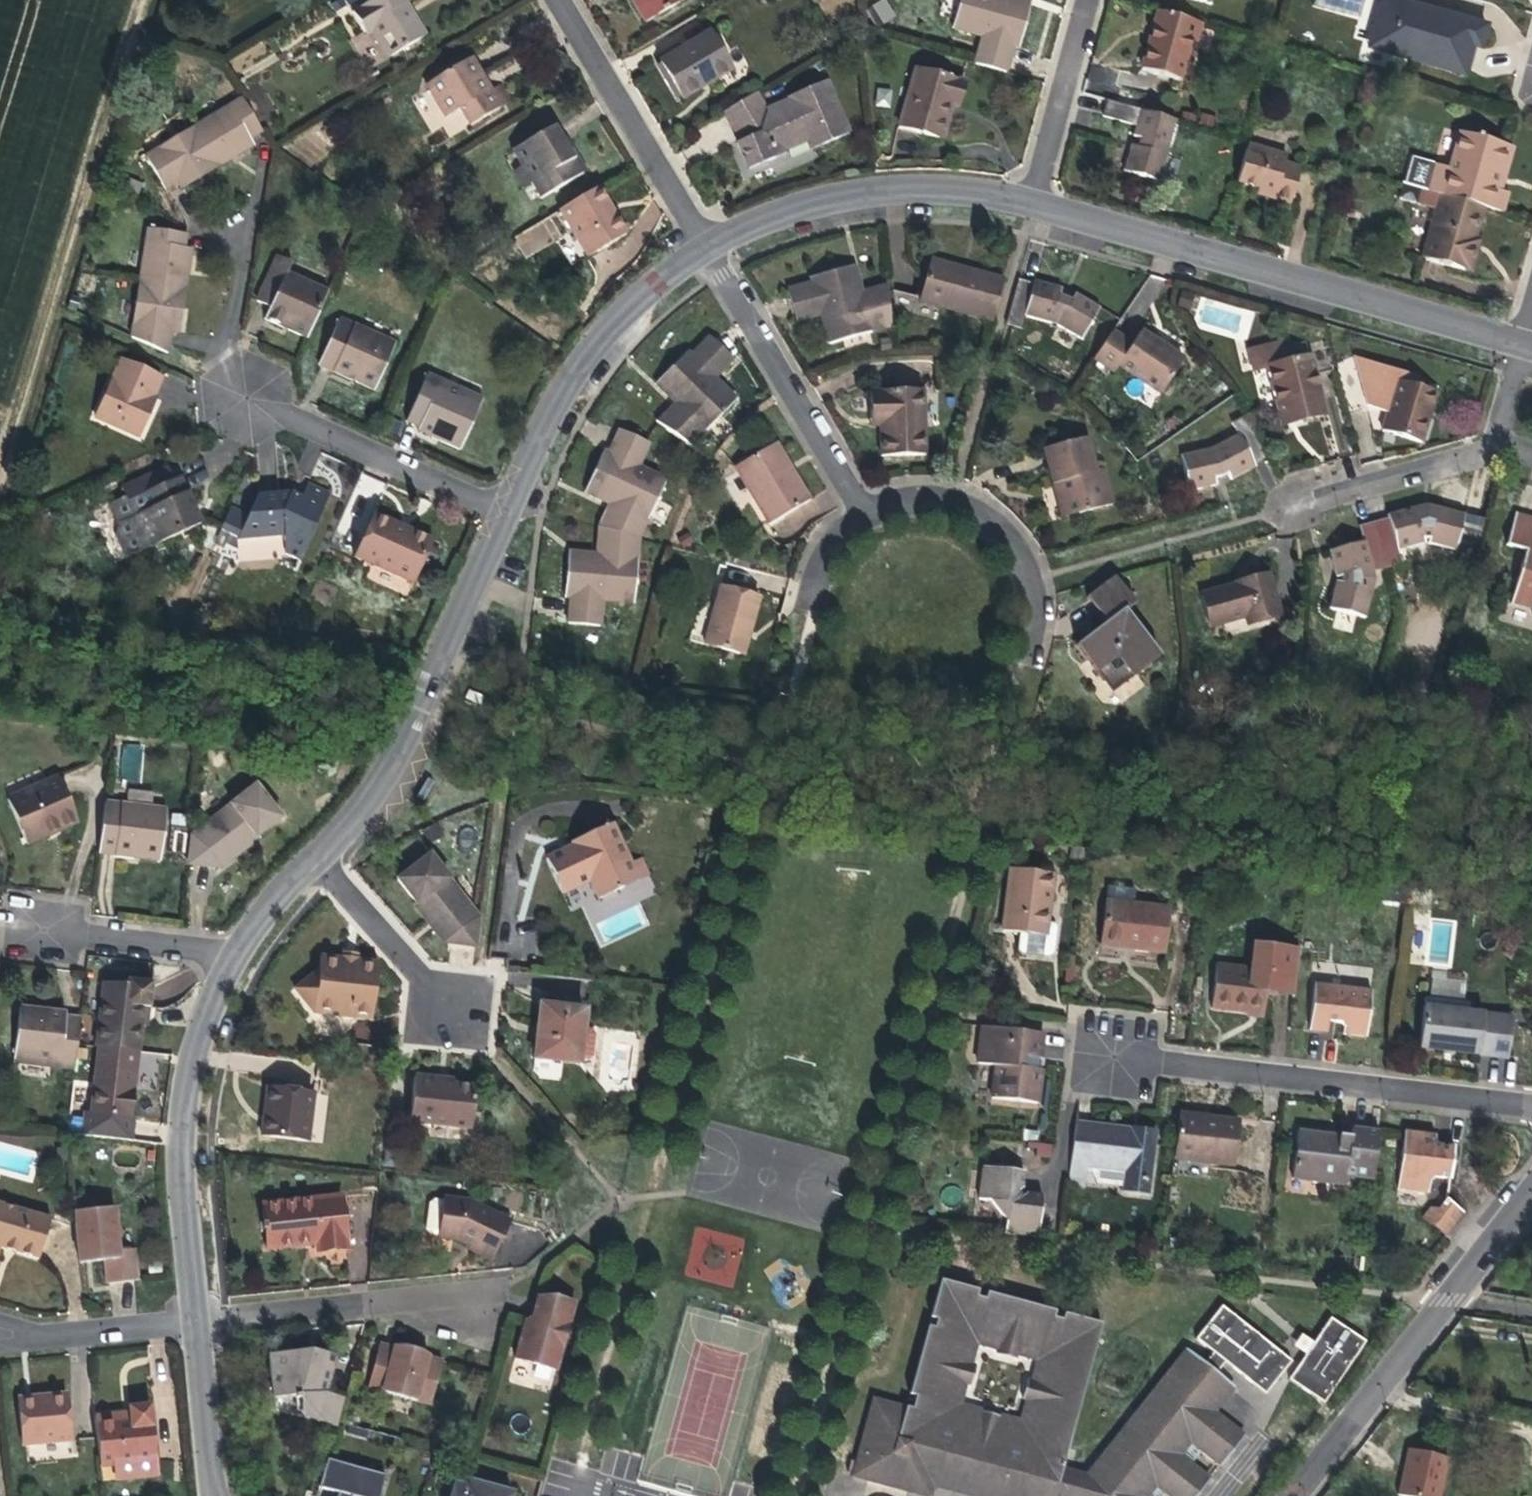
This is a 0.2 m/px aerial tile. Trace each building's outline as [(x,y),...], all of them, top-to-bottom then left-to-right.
[(342,0),(341,0),(331,6),(336,13),(346,7),(342,0)] [(403,4),(409,0),(372,0),(352,12),(364,33),(370,29),(377,41),(382,42),(391,56),(426,36),(414,16),(412,17),(407,10),(403,4)] [(645,22),(684,0),(632,0),(645,22)] [(882,24),(896,17),(887,0),(881,0),(872,5),(882,24)] [(1030,4),(1015,0),(960,0),(953,27),(983,35),(975,64),(1005,73),(1013,44),(1018,45),(1024,25),(1030,4)] [(1364,0),(1315,0),(1313,6),(1359,18),(1364,0)] [(1487,25),(1397,0),(1381,0),(1369,42),(1390,48),(1388,55),(1464,76),(1466,69),(1462,56),(1465,44),(1472,46),(1480,48),(1487,25)] [(1190,41),(1195,22),(1158,11),(1149,40),(1141,69),(1179,80),(1190,41)] [(1195,42),(1200,24),(1195,22),(1190,41),(1195,42)] [(733,68),(711,31),(659,62),(660,63),(680,97),(681,99),(733,68)] [(261,41),(230,61),(240,77),(271,58),(261,41)] [(1388,55),(1390,48),(1369,42),(1367,49),(1388,55)] [(1469,55),(1472,46),(1465,44),(1462,56),(1466,69),(1469,55)] [(482,77),(470,58),(426,84),(446,117),(460,109),(470,125),(500,108),(490,91),(482,77)] [(680,97),(660,63),(656,66),(666,84),(676,100),(680,97)] [(947,116),(950,104),(958,106),(964,83),(916,69),(900,127),(941,139),(947,116)] [(848,134),(826,81),(789,97),(791,101),(766,111),(755,93),(723,112),(741,141),(737,142),(741,151),(748,170),(785,154),(784,150),(807,140),(811,149),(848,134)] [(510,102),(500,85),(490,91),(500,108),(510,102)] [(876,88),(875,106),(891,107),(892,88),(876,88)] [(221,164),(253,145),(250,141),(249,139),(262,131),(243,99),(146,158),(165,189),(177,182),(181,188),(221,164)] [(1158,181),(1165,155),(1163,154),(1166,145),(1168,145),(1175,120),(1107,101),(1103,116),(1136,126),(1133,136),(1140,138),(1138,143),(1137,147),(1131,145),(1124,171),(1158,181)] [(1192,124),(1195,115),(1183,112),(1181,120),(1192,124)] [(1213,129),(1216,118),(1201,114),(1198,125),(1213,129)] [(581,174),(562,141),(553,127),(512,151),(522,166),(531,182),(541,198),(581,174)] [(894,148),(897,133),(885,131),(882,146),(894,148)] [(1495,189),(1507,145),(1460,132),(1449,168),(1448,168),(1433,164),(1426,191),(1437,194),(1439,195),(1483,207),(1501,212),(1507,193),(1501,191),(1495,189)] [(576,153),(567,138),(562,141),(581,174),(587,171),(576,153)] [(1504,178),(1513,147),(1507,145),(1495,189),(1501,191),(1504,178)] [(1290,204),(1300,169),(1283,164),(1285,157),(1246,146),(1236,182),(1258,188),(1273,193),(1271,199),(1290,204)] [(531,182),(522,166),(513,171),(523,187),(531,182)] [(626,234),(613,212),(611,214),(605,205),(607,203),(598,187),(559,210),(587,258),(626,234)] [(1271,199),(1273,193),(1258,188),(1256,195),(1264,197),(1271,199)] [(1435,209),(1439,195),(1437,194),(1426,191),(1420,190),(1416,204),(1435,209)] [(1474,239),(1483,207),(1439,195),(1435,209),(1421,258),(1430,260),(1470,271),(1476,252),(1471,251),(1474,239)] [(183,294),(190,250),(183,249),(185,234),(148,228),(139,285),(131,337),(167,353),(168,344),(170,331),(178,332),(183,294)] [(306,338),(327,292),(287,274),(292,263),(277,256),(257,301),(270,307),(265,319),(282,326),(290,330),(306,338)] [(952,266),(931,260),(930,265),(967,275),(968,270),(952,266)] [(992,321),(1003,280),(968,270),(967,275),(930,265),(920,301),(992,321)] [(891,327),(887,286),(867,292),(868,297),(862,298),(853,267),(812,278),(813,283),(787,290),(792,308),(795,321),(822,314),(830,343),(871,332),(891,327)] [(1025,315),(1034,284),(1018,279),(1006,324),(1022,328),(1025,315)] [(1053,317),(1059,294),(1060,288),(1048,285),(1035,281),(1034,284),(1025,315),(1051,322),(1053,317)] [(1187,309),(1192,294),(1181,291),(1177,306),(1187,309)] [(1053,317),(1061,320),(1072,300),(1059,294),(1053,317)] [(1076,294),(1072,300),(1061,320),(1058,325),(1081,338),(1099,308),(1076,294)] [(395,343),(340,319),(319,365),(348,378),(374,390),(395,343)] [(290,330),(282,326),(279,331),(284,333),(287,335),(290,330)] [(1114,371),(1118,366),(1132,345),(1111,332),(1094,358),(1114,371)] [(1140,332),(1132,345),(1118,366),(1161,394),(1183,360),(1164,347),(1140,332)] [(691,446),(735,400),(714,379),(732,359),(722,349),(709,336),(690,356),(687,353),(657,383),(676,402),(657,423),(691,446)] [(1306,344),(1309,356),(1314,376),(1334,371),(1326,339),(1306,344)] [(1292,362),(1291,360),(1287,341),(1248,351),(1253,372),(1267,368),(1292,362)] [(1309,356),(1291,360),(1292,362),(1267,368),(1279,416),(1300,411),(1302,421),(1324,416),(1314,376),(1309,356)] [(1366,405),(1387,413),(1397,381),(1415,386),(1418,377),(1354,358),(1335,363),(1348,411),(1366,405)] [(153,397),(162,378),(121,360),(95,417),(138,436),(151,408),(155,398),(153,397)] [(459,449),(481,399),(426,375),(406,421),(420,427),(442,437),(441,441),(459,449)] [(1429,415),(1436,392),(1415,386),(1397,381),(1387,413),(1382,431),(1420,443),(1429,415)] [(81,404),(86,390),(72,385),(66,399),(81,404)] [(925,455),(923,389),(869,391),(870,417),(880,417),(880,426),(881,456),(925,455)] [(1302,421),(1300,411),(1279,416),(1282,426),(1295,423),(1302,421)] [(1232,423),(1238,435),(1253,463),(1271,454),(1252,417),(1251,413),(1232,423)] [(880,426),(880,417),(870,417),(870,422),(870,426),(880,426)] [(442,437),(420,427),(418,431),(430,436),(441,441),(442,437)] [(639,538),(666,480),(638,467),(649,443),(619,430),(608,454),(604,452),(596,468),(586,491),(615,505),(612,512),(608,509),(599,528),(639,538)] [(1254,467),(1253,463),(1238,435),(1214,447),(1217,452),(1208,455),(1207,450),(1181,456),(1189,491),(1215,485),(1214,478),(1221,476),(1227,473),(1231,479),(1254,467)] [(1113,504),(1103,469),(1096,471),(1087,437),(1043,448),(1053,484),(1060,482),(1069,516),(1113,504)] [(787,462),(776,442),(769,446),(786,474),(792,471),(787,462)] [(810,500),(792,471),(786,474),(769,446),(734,467),(769,525),(810,500)] [(184,489),(179,478),(173,480),(167,467),(121,488),(126,499),(111,506),(118,523),(115,536),(125,558),(199,525),(184,489)] [(1069,516),(1060,482),(1053,484),(1056,497),(1062,518),(1069,516)] [(299,560),(330,494),(308,483),(301,497),(291,492),(281,493),(258,494),(249,515),(230,506),(220,529),(230,535),(238,538),(237,540),(283,536),(285,554),(299,560)] [(1436,515),(1438,508),(1432,507),(1425,505),(1413,508),(1415,515),(1420,513),(1430,513),(1436,515)] [(1388,515),(1388,518),(1397,550),(1423,543),(1421,538),(1430,539),(1428,543),(1454,550),(1463,515),(1438,508),(1436,515),(1430,513),(1420,513),(1415,515),(1413,508),(1388,515)] [(432,541),(406,529),(404,533),(390,527),(391,522),(373,514),(354,556),(413,583),(432,541)] [(1514,515),(1506,546),(1525,551),(1510,602),(1531,608),(1531,519),(1514,515)] [(1363,541),(1370,567),(1371,571),(1401,563),(1397,550),(1388,518),(1359,526),(1363,541)] [(399,526),(391,522),(390,527),(404,533),(406,529),(399,526)] [(633,602),(639,538),(599,528),(597,549),(602,549),(602,556),(597,555),(569,553),(567,573),(565,596),(570,597),(568,624),(600,626),(603,599),(633,602)] [(224,549),(230,535),(221,530),(215,545),(224,549)] [(1364,569),(1370,567),(1363,541),(1329,551),(1336,577),(1340,576),(1340,580),(1340,583),(1336,583),(1329,608),(1364,617),(1371,591),(1365,590),(1365,585),(1365,575),(1364,569)] [(1371,591),(1374,579),(1371,571),(1370,567),(1364,569),(1365,575),(1365,585),(1365,590),(1371,591)] [(1279,617),(1267,574),(1250,579),(1236,583),(1237,586),(1201,596),(1209,626),(1245,616),(1246,620),(1254,618),(1255,624),(1279,617)] [(1087,597),(1106,623),(1107,624),(1125,611),(1134,604),(1114,577),(1087,597)] [(752,625),(760,597),(721,586),(705,644),(744,655),(752,625)] [(1159,658),(1125,611),(1107,624),(1106,623),(1093,632),(1076,645),(1104,682),(1105,681),(1115,674),(1121,683),(1122,685),(1159,658)] [(1430,672),(1433,661),(1419,656),(1416,667),(1430,672)] [(1112,693),(1122,685),(1121,683),(1105,681),(1104,682),(1112,693)] [(66,794),(59,777),(54,779),(60,794),(66,794)] [(78,822),(66,794),(60,794),(54,779),(7,799),(26,844),(47,835),(46,832),(58,827),(59,830),(78,822)] [(423,801),(431,788),(425,784),(417,798),(423,801)] [(247,846),(280,818),(255,786),(192,836),(189,864),(217,867),(239,850),(240,852),(247,846)] [(159,860),(165,810),(105,803),(99,853),(129,856),(159,860)] [(630,863),(612,823),(572,841),(574,845),(546,859),(562,893),(590,880),(599,899),(623,888),(621,884),(636,877),(630,863)] [(53,833),(59,830),(58,827),(46,832),(47,835),(53,833)] [(1084,859),(1085,850),(1072,848),(1071,858),(1084,859)] [(394,872),(403,865),(395,854),(386,861),(394,872)] [(475,946),(478,918),(429,854),(398,879),(415,902),(414,904),(428,922),(430,921),(447,943),(475,946)] [(650,876),(642,858),(630,863),(636,877),(621,884),(623,888),(650,876)] [(1044,936),(1046,922),(1052,874),(1011,868),(1003,931),(1020,933),(1044,936)] [(1164,949),(1169,908),(1132,904),(1133,890),(1107,887),(1100,945),(1123,947),(1123,944),(1164,949)] [(1053,923),(1046,922),(1044,936),(1020,933),(1018,949),(1021,953),(1036,955),(1047,957),(1054,952),(1057,928),(1053,923)] [(1253,943),(1250,969),(1266,971),(1269,945),(1253,943)] [(1269,945),(1266,971),(1267,971),(1265,990),(1272,991),(1293,993),(1299,949),(1269,945)] [(357,960),(358,950),(342,948),(341,958),(341,966),(355,968),(356,960),(357,960)] [(372,1013),(378,962),(357,960),(356,960),(355,968),(341,966),(341,958),(320,955),(318,969),(301,983),(315,999),(313,1013),(351,1018),(352,1010),(372,1013)] [(1265,990),(1267,971),(1266,971),(1250,969),(1217,965),(1211,1008),(1237,1011),(1262,1014),(1264,998),(1265,990)] [(1433,970),(1430,992),(1464,997),(1467,976),(1433,970)] [(128,1088),(133,1051),(138,1052),(141,1026),(143,1007),(149,1008),(152,983),(127,980),(126,985),(104,982),(98,1029),(96,1047),(99,1047),(91,1114),(127,1119),(131,1088),(128,1088)] [(1365,1036),(1370,991),(1315,984),(1310,1030),(1326,1032),(1328,1021),(1335,1021),(1339,1022),(1344,1028),(1344,1034),(1365,1036)] [(1264,998),(1272,991),(1265,990),(1264,998)] [(1508,1058),(1513,1018),(1468,1013),(1469,1003),(1424,998),(1418,1047),(1442,1050),(1455,1051),(1508,1058)] [(592,1056),(595,1034),(591,1029),(583,1028),(585,1009),(540,1005),(534,1058),(579,1063),(579,1059),(588,1060),(592,1056)] [(148,1017),(149,1008),(143,1007),(141,1026),(147,1026),(148,1017)] [(74,1069),(80,1019),(65,1017),(40,1014),(40,1010),(20,1008),(14,1062),(74,1069)] [(350,1029),(351,1023),(354,1023),(355,1022),(357,1019),(371,1020),(372,1013),(352,1010),(351,1018),(335,1030),(340,1037),(350,1029)] [(1040,1058),(1042,1033),(982,1026),(977,1063),(996,1065),(992,1098),(1037,1103),(1041,1070),(1037,1069),(1033,1069),(1034,1057),(1038,1058),(1040,1058)] [(130,1119),(138,1052),(133,1051),(128,1088),(131,1088),(127,1119),(130,1119)] [(471,1129),(475,1086),(452,1084),(437,1082),(437,1078),(415,1075),(412,1099),(418,1105),(416,1122),(471,1129)] [(307,1141),(313,1092),(267,1087),(265,1104),(264,1118),(271,1119),(269,1137),(307,1141)] [(416,1122),(418,1105),(412,1099),(409,1122),(416,1122)] [(130,1119),(127,1119),(91,1114),(84,1113),(82,1135),(130,1141),(133,1119),(130,1119)] [(1234,1165),(1239,1122),(1215,1119),(1215,1122),(1201,1120),(1201,1118),(1179,1115),(1174,1155),(1193,1157),(1193,1160),(1234,1165)] [(269,1137),(271,1119),(264,1118),(261,1136),(269,1137)] [(1149,1194),(1156,1131),(1138,1129),(1137,1132),(1131,1131),(1131,1128),(1091,1124),(1091,1126),(1075,1125),(1068,1186),(1085,1188),(1087,1172),(1093,1173),(1095,1183),(1123,1186),(1127,1189),(1127,1192),(1149,1194)] [(1373,1179),(1378,1131),(1352,1128),(1351,1136),(1350,1140),(1339,1139),(1340,1135),(1298,1130),(1292,1178),(1345,1185),(1346,1176),(1373,1179)] [(1037,1142),(1038,1132),(1024,1130),(1022,1140),(1037,1142)] [(1451,1161),(1453,1147),(1437,1145),(1433,1141),(1434,1135),(1404,1132),(1398,1188),(1427,1192),(1428,1181),(1435,1176),(1449,1178),(1451,1161)] [(1021,1188),(1023,1172),(983,1168),(982,1172),(979,1197),(979,1199),(992,1201),(1007,1220),(1005,1232),(1037,1236),(1041,1196),(1026,1194),(1021,1198),(1019,1195),(1016,1191),(1021,1188)] [(979,1197),(982,1172),(970,1170),(967,1196),(979,1197)] [(341,1198),(341,1196),(262,1204),(264,1221),(259,1221),(260,1231),(265,1231),(266,1249),(304,1245),(317,1243),(317,1252),(346,1249),(341,1198)] [(119,1251),(114,1207),(99,1209),(86,1197),(73,1199),(74,1211),(79,1256),(103,1253),(104,1261),(107,1283),(137,1280),(133,1249),(119,1251)] [(352,1247),(347,1197),(341,1198),(346,1249),(346,1254),(348,1254),(350,1253),(351,1251),(352,1249),(352,1247)] [(510,1222),(470,1202),(442,1198),(443,1200),(434,1199),(428,1203),(425,1228),(429,1234),(438,1235),(438,1237),(458,1240),(464,1242),(468,1244),(467,1248),(474,1251),(473,1252),(491,1261),(493,1257),(510,1222)] [(1445,1236),(1463,1212),(1446,1199),(1438,1208),(1430,1207),(1422,1218),(1445,1236)] [(51,1218),(0,1203),(0,1244),(16,1249),(15,1252),(38,1259),(51,1218)] [(0,1244),(0,1248),(8,1250),(15,1252),(16,1249),(0,1244)] [(104,1261),(103,1253),(79,1256),(79,1263),(96,1261),(104,1261)] [(161,1273),(161,1265),(149,1266),(149,1274),(161,1273)] [(976,1488),(987,1485),(991,1481),(1047,1495),(1054,1495),(1062,1468),(1102,1323),(1064,1313),(1062,1320),(1053,1317),(1055,1311),(987,1292),(985,1299),(976,1296),(978,1290),(940,1279),(930,1317),(937,1319),(934,1328),(928,1326),(909,1394),(916,1396),(912,1408),(873,1398),(855,1461),(850,1460),(847,1472),(852,1473),(851,1477),(885,1486),(885,1484),(891,1486),(895,1489),(900,1489),(903,1490),(906,1489),(911,1487),(914,1485),(917,1481),(919,1477),(920,1474),(920,1471),(920,1468),(919,1466),(930,1459),(947,1464),(954,1466),(957,1477),(966,1485),(976,1488)] [(564,1304),(565,1299),(553,1296),(552,1301),(564,1304)] [(555,1370),(575,1303),(565,1299),(564,1304),(552,1301),(538,1297),(533,1315),(531,1323),(533,1328),(536,1329),(533,1340),(521,1337),(514,1358),(555,1370)] [(1224,1362),(1265,1394),(1291,1362),(1221,1307),(1196,1339),(1213,1353),(1224,1362)] [(536,1329),(533,1328),(531,1323),(533,1315),(525,1320),(523,1329),(521,1337),(533,1340),(536,1329)] [(1306,1355),(1289,1380),(1324,1404),(1366,1343),(1331,1319),(1314,1343),(1306,1355)] [(1293,1346),(1306,1355),(1314,1343),(1302,1334),(1293,1346)] [(430,1405),(442,1361),(428,1357),(394,1348),(379,1344),(367,1388),(430,1405)] [(413,1348),(404,1345),(394,1345),(394,1348),(428,1357),(428,1354),(421,1350),(413,1348)] [(1054,1495),(1168,1495),(1166,1494),(1173,1486),(1184,1495),(1196,1495),(1210,1479),(1220,1466),(1201,1451),(1207,1443),(1226,1459),(1244,1435),(1215,1412),(1234,1388),(1215,1373),(1204,1364),(1185,1349),(1086,1474),(1062,1468),(1054,1495)] [(325,1392),(331,1372),(335,1355),(320,1351),(316,1355),(307,1355),(306,1350),(292,1352),(269,1354),(273,1398),(294,1396),(294,1399),(299,1398),(301,1413),(317,1417),(318,1418),(325,1392)] [(1215,1373),(1224,1362),(1213,1353),(1204,1364),(1215,1373)] [(338,1422),(345,1398),(325,1392),(318,1418),(317,1417),(316,1421),(337,1427),(338,1422)] [(71,1439),(67,1394),(51,1396),(35,1397),(36,1404),(18,1406),(22,1444),(71,1439)] [(36,1404),(35,1397),(17,1399),(18,1406),(36,1404)] [(156,1476),(149,1406),(129,1408),(129,1413),(130,1418),(116,1420),(116,1414),(94,1416),(100,1466),(114,1464),(116,1480),(156,1476)] [(161,1475),(154,1406),(149,1406),(156,1476),(161,1475)] [(1408,1449),(1403,1472),(1398,1495),(1404,1495),(1439,1495),(1448,1458),(1408,1449)] [(339,1493),(351,1495),(379,1495),(385,1475),(327,1458),(319,1487),(339,1493)] [(991,1481),(987,1485),(976,1488),(966,1485),(957,1477),(954,1466),(947,1464),(930,1459),(919,1466),(920,1468),(920,1471),(920,1474),(919,1477),(917,1481),(914,1485),(911,1487),(906,1489),(903,1490),(900,1489),(895,1489),(922,1495),(931,1495),(934,1486),(955,1495),(1047,1495),(991,1481)] [(453,1484),(450,1495),(511,1495),(511,1494),(463,1481),(461,1486),(453,1484)]
